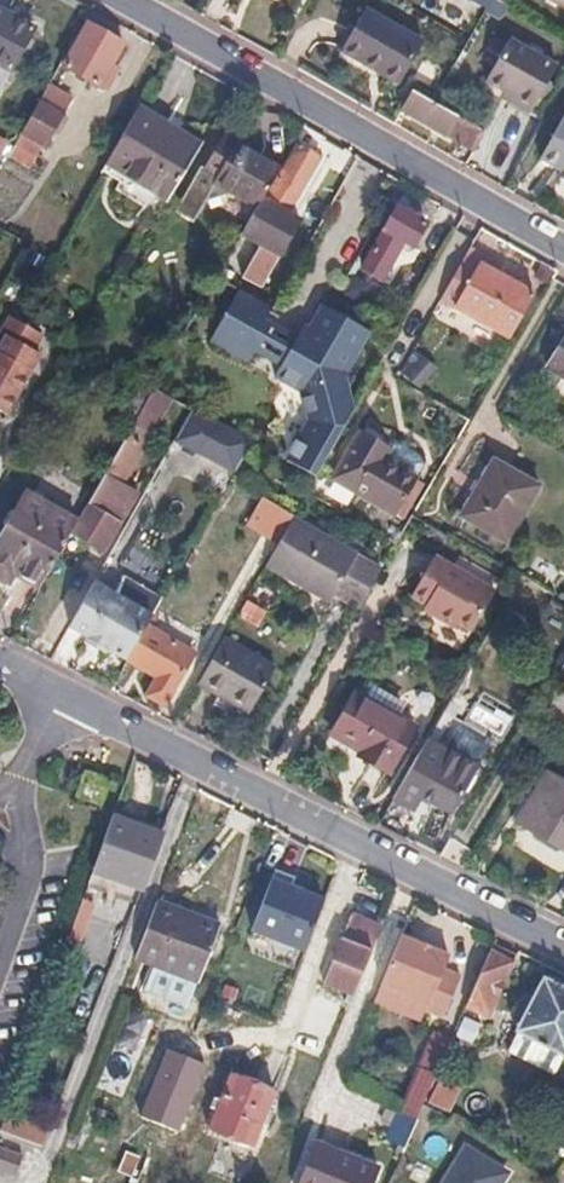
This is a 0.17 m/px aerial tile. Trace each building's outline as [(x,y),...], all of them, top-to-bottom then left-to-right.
[(435,19),(463,36),(476,14),(453,0),(447,0),(435,19)] [(489,9),(493,0),(471,0),(489,9)] [(563,8),(563,0),(549,0),(563,8)] [(426,42),(365,10),(342,52),(403,85),(426,42)] [(0,16),(0,67),(6,70),(28,30),(5,16),(4,19),(0,16)] [(119,45),(84,25),(59,69),(95,89),(96,87),(102,90),(110,76),(104,72),(119,45)] [(559,64),(513,37),(488,80),(513,94),(509,101),(531,113),(559,64)] [(68,100),(44,86),(12,143),(22,148),(24,144),(38,152),(68,100)] [(415,90),(404,110),(447,135),(451,128),(471,140),(478,127),(435,102),(415,90)] [(199,145),(134,109),(105,161),(137,179),(133,188),(163,205),(199,145)] [(540,161),(563,175),(563,118),(540,161)] [(238,146),(221,136),(201,173),(215,181),(219,174),(234,147),(237,148),(238,146)] [(259,198),(254,207),(239,233),(260,243),(243,274),(260,283),(296,219),(282,211),(314,155),(295,144),(263,199),(259,198)] [(237,148),(234,147),(219,174),(215,181),(213,183),(254,207),(259,198),(275,169),(237,148)] [(175,211),(194,220),(219,174),(201,165),(175,211)] [(380,211),(389,216),(359,269),(377,280),(397,243),(408,249),(421,224),(384,203),(380,211)] [(529,296),(473,264),(450,304),(506,337),(529,296)] [(29,295),(16,287),(6,304),(19,312),(29,295)] [(252,339),(268,309),(251,299),(235,291),(208,340),(246,362),(254,347),(252,339)] [(300,326),(271,376),(297,391),(306,420),(284,460),(313,477),(350,411),(339,378),(366,333),(324,309),(319,306),(306,329),(300,326)] [(13,322),(1,315),(0,317),(0,335),(1,335),(2,336),(4,331),(8,333),(12,326),(13,322)] [(40,336),(13,322),(12,326),(8,333),(35,347),(40,336)] [(4,331),(2,336),(0,339),(0,408),(9,412),(41,351),(35,347),(8,333),(4,331)] [(547,367),(563,377),(563,337),(547,367)] [(189,408),(175,401),(167,415),(181,423),(189,408)] [(181,423),(172,438),(232,472),(249,442),(189,408),(181,423)] [(181,423),(167,415),(157,433),(171,440),(172,438),(181,423)] [(147,437),(129,427),(78,518),(69,533),(71,535),(97,549),(100,551),(132,493),(119,486),(147,437)] [(384,447),(357,431),(331,478),(366,498),(367,496),(393,511),(413,477),(379,457),(384,447)] [(537,484),(492,459),(459,514),(506,540),(537,484)] [(25,490),(0,534),(0,586),(14,593),(24,575),(40,583),(69,533),(78,518),(25,490)] [(367,496),(366,498),(392,513),(393,511),(367,496)] [(353,553),(290,517),(264,563),(328,599),(331,593),(345,601),(364,566),(350,559),(353,553)] [(71,535),(66,545),(91,559),(97,549),(71,535)] [(431,555),(408,595),(424,604),(433,610),(430,615),(452,628),(456,622),(470,631),(493,591),(452,567),(431,555)] [(123,578),(113,596),(150,617),(160,599),(123,578)] [(90,583),(66,626),(84,636),(103,647),(126,660),(145,625),(150,617),(113,596),(90,583)] [(424,604),(421,610),(430,615),(433,610),(424,604)] [(192,652),(145,625),(126,660),(155,677),(145,694),(163,704),(192,652)] [(84,636),(81,641),(100,652),(103,647),(84,636)] [(274,665),(222,636),(196,682),(248,711),(274,665)] [(354,694),(331,733),(361,749),(357,755),(388,772),(414,727),(354,694)] [(484,749),(455,734),(446,749),(475,764),(484,749)] [(445,751),(426,740),(392,799),(413,811),(422,795),(430,799),(428,802),(450,814),(478,766),(475,764),(446,749),(445,751)] [(545,771),(515,821),(563,850),(563,782),(545,771)] [(158,834),(109,815),(86,881),(92,883),(96,872),(137,888),(158,834)] [(91,901),(79,897),(60,950),(72,954),(91,901)] [(153,902),(145,922),(132,957),(187,978),(208,924),(153,902)] [(380,925),(350,912),(321,980),(352,994),(380,925)] [(217,927),(208,924),(187,978),(196,981),(217,927)] [(448,957),(400,937),(381,985),(429,1005),(425,1013),(444,1020),(461,976),(443,969),(448,957)] [(465,1003),(490,1014),(516,953),(492,943),(489,949),(465,1003)] [(516,1030),(519,1032),(563,1055),(563,989),(543,978),(532,999),(526,996),(514,1019),(520,1022),(516,1030)] [(451,1037),(433,1030),(399,1109),(416,1116),(423,1101),(451,1037)] [(563,1055),(519,1032),(509,1050),(552,1074),(563,1055)] [(202,1065),(184,1057),(166,1104),(177,1109),(184,1111),(202,1065)] [(272,1092),(230,1074),(208,1127),(250,1144),(272,1092)] [(429,1099),(446,1106),(456,1082),(439,1075),(429,1099)] [(177,1109),(166,1104),(164,1109),(175,1114),(177,1109)] [(416,1116),(399,1109),(386,1136),(397,1140),(394,1148),(401,1151),(416,1116)] [(47,1124),(4,1114),(0,1130),(0,1132),(42,1142),(47,1124)] [(313,1143),(297,1182),(368,1182),(374,1168),(313,1143)] [(464,1146),(440,1182),(496,1182),(503,1171),(464,1146)] [(15,1171),(18,1150),(0,1148),(0,1169),(15,1171)]
